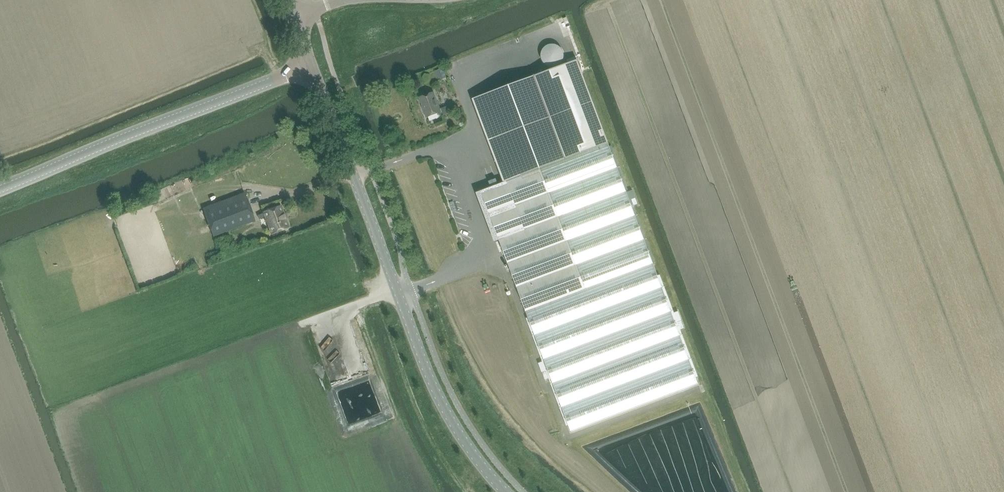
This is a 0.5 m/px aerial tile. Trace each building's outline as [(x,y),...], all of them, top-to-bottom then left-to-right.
[(608,144),(577,60),(473,99),(504,182),(608,144)] [(419,97),(427,117),(439,112),(440,115),(451,111),(449,105),(440,108),(434,92),(419,97)] [(608,144),(504,182),(476,192),(494,241),(499,240),(571,432),(698,384),(608,144)] [(203,208),(213,237),(255,221),(245,193),(203,208)] [(263,212),(271,234),(289,228),(281,205),(263,212)] [(256,214),(257,223),(264,222),(263,213),(256,214)]
